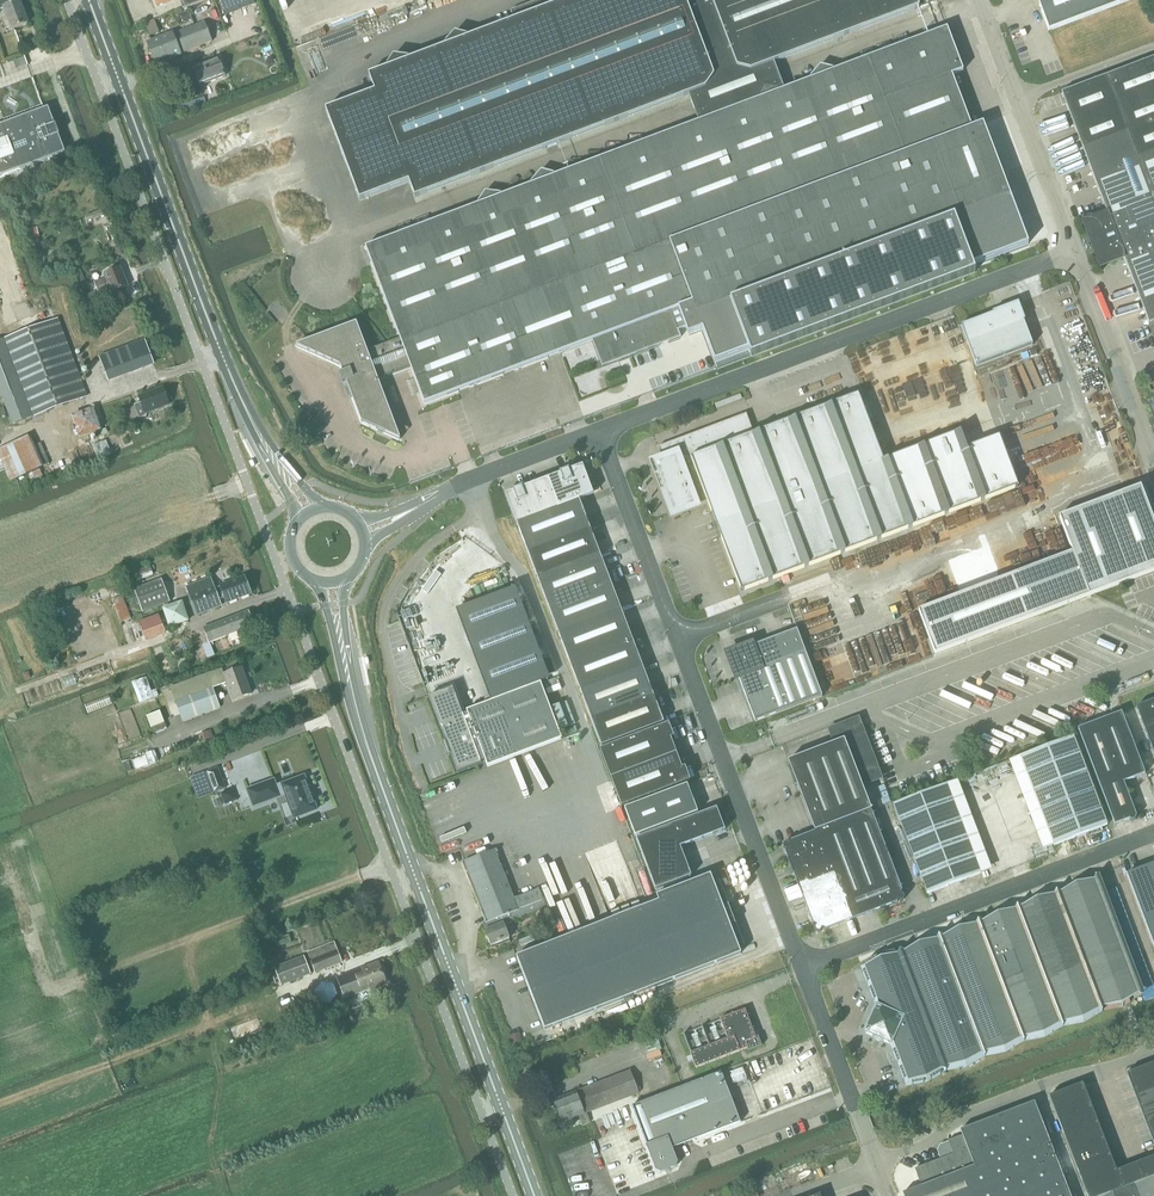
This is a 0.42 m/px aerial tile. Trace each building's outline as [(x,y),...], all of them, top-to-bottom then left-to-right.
[(7,0),(0,2),(0,10),(4,8),(12,30),(28,24),(20,2),(9,6),(7,0)] [(297,346),(341,366),(343,374),(339,375),(343,384),(347,382),(348,386),(346,387),(349,395),(352,394),(352,397),(362,422),(400,440),(401,439),(378,379),(400,371),(411,367),(425,404),(593,340),(603,367),(681,337),(678,330),(686,327),(689,334),(703,329),(715,362),(749,349),(752,357),(976,272),(973,266),(1029,244),(983,124),(973,128),(953,75),(964,71),(948,28),(836,70),(836,69),(821,65),(807,81),(784,90),(774,63),(919,8),(916,0),(569,0),(569,1),(548,8),(545,0),(541,0),(512,11),(515,21),(471,37),(456,33),(443,48),(414,59),(394,56),(385,70),(369,76),(375,92),(326,110),(356,190),(360,200),(409,182),(415,198),(689,95),(699,122),(557,175),(556,174),(542,170),(528,186),(506,194),(486,192),(477,204),(478,205),(366,247),(394,321),(400,339),(368,351),(357,323),(297,345),(297,346)] [(1131,0),(1038,0),(1049,31),(1131,0)] [(213,42),(205,22),(174,34),(174,33),(148,43),(156,65),(182,56),(182,54),(213,42)] [(199,87),(227,76),(220,59),(192,69),(199,87)] [(1062,93),(1109,217),(1088,225),(1103,263),(1123,255),(1149,325),(1153,323),(1153,59),(1062,93)] [(65,153),(48,108),(0,127),(0,177),(65,153)] [(112,293),(127,288),(119,268),(104,274),(106,279),(95,283),(100,296),(111,291),(112,293)] [(977,366),(1033,345),(1018,304),(962,326),(977,366)] [(29,418),(86,397),(58,319),(0,341),(0,389),(13,424),(29,418)] [(108,379),(153,362),(145,340),(99,358),(108,379)] [(140,419),(147,416),(146,413),(169,405),(163,388),(139,397),(141,402),(135,405),(140,419)] [(659,474),(674,513),(708,501),(741,588),(742,591),(745,590),(1016,489),(1016,488),(1019,487),(1017,484),(1018,484),(1000,436),(967,448),(961,431),(884,460),(860,398),(859,395),(856,396),(754,434),(747,414),(659,447),(665,463),(660,465),(662,473),(659,474)] [(93,408),(71,417),(80,439),(102,430),(93,408)] [(0,449),(0,471),(4,469),(10,482),(14,480),(32,472),(40,469),(44,467),(30,436),(0,449)] [(528,552),(590,528),(580,500),(589,496),(578,469),(570,472),(569,470),(561,473),(562,475),(523,489),(522,487),(514,491),(515,493),(507,496),(528,552)] [(919,611),(935,654),(1153,571),(1153,521),(1141,486),(1059,517),(1073,553),(919,611)] [(528,552),(538,580),(601,556),(590,528),(528,552)] [(538,580),(560,635),(622,612),(601,556),(538,580)] [(151,566),(134,573),(137,581),(154,575),(151,566)] [(251,594),(244,577),(219,586),(220,588),(215,590),(212,583),(188,593),(197,615),(221,606),(219,601),(224,598),(226,604),(251,594)] [(143,612),(170,602),(162,580),(135,590),(143,612)] [(121,623),(131,619),(123,597),(113,600),(121,623)] [(182,602),(163,608),(169,628),(189,622),(182,602)] [(209,643),(254,626),(248,611),(203,629),(209,643)] [(581,691),(643,667),(622,612),(560,635),(581,691)] [(158,619),(138,625),(144,645),(164,639),(158,619)] [(756,722),(823,697),(797,630),(735,653),(732,660),(756,722)] [(591,719),(654,695),(643,667),(581,691),(591,719)] [(252,693),(243,668),(224,675),(222,669),(170,688),(183,722),(220,708),(212,688),(227,683),(233,700),(252,693)] [(562,739),(541,683),(467,711),(468,713),(463,715),(453,688),(429,698),(446,743),(445,743),(450,755),(457,773),(482,764),(481,762),(485,760),(488,767),(562,739)] [(654,695),(591,719),(602,747),(664,723),(654,695)] [(1136,707),(1153,754),(1153,701),(1136,707)] [(161,712),(147,717),(151,727),(153,727),(155,733),(167,729),(164,722),(161,712)] [(1122,713),(1079,729),(1115,826),(1130,820),(1133,821),(1135,820),(1137,817),(1124,783),(1145,775),(1122,713)] [(784,844),(783,847),(784,849),(787,850),(786,853),(813,926),(814,926),(816,927),(815,929),(816,932),(818,933),(821,932),(822,930),(825,931),(898,903),(899,900),(901,901),(904,900),(905,898),(904,895),(901,894),(903,892),(863,788),(885,779),(859,717),(828,730),(834,744),(788,762),(815,832),(791,842),(789,844),(787,843),(784,844)] [(669,724),(601,750),(612,778),(677,754),(671,739),(674,737),(669,724)] [(1054,846),(1108,825),(1074,736),(1020,757),(1054,846)] [(146,754),(150,766),(160,762),(155,750),(146,754)] [(677,754),(612,778),(623,807),(691,781),(686,767),(683,768),(677,754)] [(216,776),(213,770),(205,773),(212,794),(226,789),(221,775),(216,776)] [(274,780),(247,791),(253,808),(285,796),(294,819),(317,810),(305,776),(276,787),(274,780)] [(928,894),(981,874),(947,784),(894,805),(928,894)] [(636,837),(673,822),(698,813),(688,785),(625,809),(636,837)] [(221,794),(226,805),(237,801),(232,790),(221,794)] [(656,890),(692,877),(681,847),(725,831),(717,809),(637,839),(656,890)] [(515,899),(496,852),(466,863),(489,921),(490,920),(493,927),(485,931),(492,947),(510,939),(505,926),(547,909),(539,889),(515,899)] [(1127,874),(1153,946),(1153,864),(1127,874)] [(659,902),(517,957),(545,1030),(742,954),(711,875),(657,896),(659,902)] [(865,1033),(876,1037),(891,1044),(907,1086),(928,1082),(946,1071),(967,1067),(985,1056),(1006,1052),(1025,1042),(1045,1037),(1063,1026),(1084,1022),(1103,1011),(1105,1007),(1121,1004),(1138,995),(1141,997),(1145,995),(1099,875),(1095,877),(1094,880),(1077,884),(1061,893),(1057,891),(1036,895),(1017,906),(997,910),(978,921),(958,925),(939,936),(919,940),(901,951),(879,955),(861,966),(877,1007),(865,1033)] [(316,973),(342,963),(335,943),(308,953),(316,973)] [(274,966),(281,984),(311,973),(304,955),(274,966)] [(382,997),(378,986),(387,983),(379,963),(338,978),(346,999),(371,990),(375,1000),(382,997)] [(282,1007),(280,1008),(284,1019),(292,1016),(295,1015),(296,1020),(301,1019),(299,1014),(304,1012),(300,1001),(282,1007)] [(697,1068),(759,1044),(746,1010),(721,1020),(729,1040),(692,1053),(697,1068)] [(1127,1074),(1153,1145),(1153,1063),(1127,1074)] [(591,1122),(587,1113),(639,1093),(630,1071),(554,1100),(563,1123),(579,1116),(583,1125),(591,1122)] [(632,1107),(656,1168),(657,1171),(661,1173),(666,1171),(671,1169),(676,1167),(678,1163),(677,1160),(673,1149),(741,1123),(722,1072),(681,1088),(632,1107)] [(1088,1195),(1107,1195),(1135,1185),(1128,1167),(1117,1171),(1083,1083),(1049,1097),(1088,1195)] [(1035,1102),(961,1130),(963,1136),(949,1141),(954,1155),(916,1169),(922,1186),(904,1193),(905,1195),(1071,1195),(1035,1102)] [(1128,1167),(1135,1185),(1153,1178),(1153,1157),(1128,1167)] [(1135,1185),(1107,1195),(1153,1195),(1153,1178),(1135,1185)]
